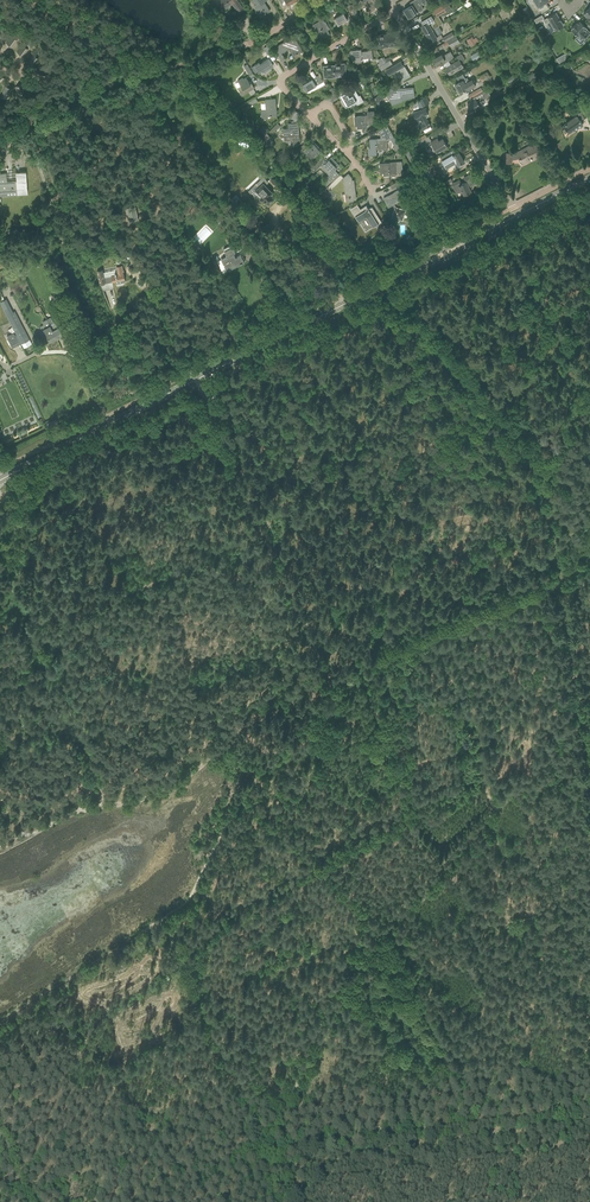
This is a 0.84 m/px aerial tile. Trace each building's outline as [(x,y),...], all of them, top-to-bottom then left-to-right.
[(237,0),(221,0),(221,1),(217,4),(222,11),(232,4),(239,14),(244,10),(237,0)] [(252,1),(256,8),(255,8),(258,13),(259,12),(261,16),(270,11),(264,1),(266,0),(253,0),(252,1)] [(368,12),(376,7),(379,5),(376,0),(361,0),(368,12)] [(404,10),(408,18),(423,9),(421,5),(428,0),(415,0),(410,3),(412,5),(404,10)] [(535,0),(532,1),(535,6),(532,7),(535,14),(540,11),(541,11),(540,9),(547,5),(545,2),(544,1),(546,0),(534,0),(535,0)] [(448,1),(433,10),(433,11),(437,17),(439,16),(452,8),(448,1)] [(342,2),(339,3),(341,9),(342,8),(344,12),(345,11),(346,12),(348,11),(342,2)] [(349,5),(347,6),(349,13),(352,12),(353,11),(356,10),(353,3),(349,5)] [(420,18),(424,24),(421,26),(426,34),(433,30),(439,26),(435,19),(431,12),(420,18)] [(348,20),(345,15),(344,13),(334,18),(338,25),(348,20)] [(556,13),(543,20),(545,24),(550,21),(555,30),(563,26),(560,21),(561,21),(559,17),(558,17),(556,13)] [(323,19),(321,20),(312,25),(321,39),(330,34),(327,30),(329,29),(323,19)] [(576,23),(571,29),(572,29),(571,30),(579,37),(579,36),(583,39),(588,34),(587,33),(589,31),(586,28),(587,28),(579,21),(577,24),(576,23)] [(436,35),(433,30),(426,34),(430,41),(437,37),(437,38),(442,36),(440,33),(436,35)] [(276,44),(273,46),(281,61),(285,59),(281,52),(288,47),(293,56),(302,51),(292,33),(287,36),(289,39),(277,46),(276,44)] [(386,34),(376,35),(378,47),(387,46),(386,43),(398,42),(397,33),(394,33),(394,36),(387,37),(386,34)] [(454,36),(452,33),(443,38),(445,41),(454,36)] [(12,47),(17,40),(11,36),(6,43),(9,45),(12,47)] [(456,36),(443,44),(444,47),(449,44),(450,46),(459,42),(456,36)] [(466,40),(470,47),(479,42),(476,37),(473,39),(472,37),(466,40)] [(23,57),(28,49),(22,45),(17,53),(20,55),(23,57)] [(269,58),(260,64),(259,62),(255,65),(259,73),(263,70),(265,73),(271,69),(270,67),(273,65),(271,61),(275,58),(268,45),(264,47),(268,54),(267,55),(269,58)] [(372,57),(371,50),(368,50),(368,51),(361,52),(361,49),(351,51),(352,59),(355,59),(356,62),(361,61),(361,59),(362,59),(362,58),(372,57)] [(482,57),(478,51),(470,56),(474,62),(482,57)] [(441,53),(438,55),(433,58),(436,64),(444,60),(446,62),(454,58),(450,52),(443,56),(441,53)] [(459,60),(451,65),(446,68),(450,75),(463,67),(461,64),(464,62),(465,60),(464,58),(462,54),(461,54),(461,53),(456,56),(459,60)] [(39,58),(33,54),(27,62),(30,64),(33,66),(39,58)] [(407,57),(402,60),(400,61),(386,69),(389,75),(396,70),(402,80),(409,76),(402,65),(410,61),(407,57)] [(381,70),(392,64),(390,60),(385,63),(379,66),(381,70)] [(332,65),(323,66),(324,75),(324,76),(325,76),(325,77),(326,77),(327,77),(334,77),(334,75),(336,75),(336,77),(346,76),(346,73),(345,63),(340,64),(341,67),(335,67),(334,65),(334,66),(332,66),(332,65)] [(248,66),(247,64),(244,66),(245,68),(247,71),(249,76),(253,74),(248,66)] [(46,72),(37,69),(36,72),(35,75),(44,78),(46,72)] [(457,77),(459,82),(455,85),(456,85),(455,86),(457,90),(458,89),(460,92),(464,90),(464,91),(476,85),(473,81),(470,83),(467,78),(465,79),(462,74),(457,77)] [(548,80),(551,85),(559,79),(556,75),(548,80)] [(309,80),(302,84),(304,87),(303,88),(303,89),(303,90),(304,91),(305,92),(306,91),(307,91),(316,86),(317,88),(321,86),(320,84),(321,83),(317,76),(316,77),(313,79),(309,81),(309,80)] [(241,86),(237,88),(242,95),(248,91),(250,91),(254,88),(251,84),(250,84),(249,82),(246,77),(243,79),(243,77),(238,80),(238,82),(241,86)] [(26,82),(29,90),(35,88),(32,80),(29,81),(26,82)] [(352,83),(345,87),(348,91),(340,96),(346,107),(354,103),(355,106),(364,101),(361,95),(359,95),(352,83)] [(18,86),(15,87),(18,95),(25,93),(22,84),(18,86)] [(7,87),(4,86),(1,95),(9,97),(11,88),(7,87)] [(398,88),(387,95),(392,104),(400,99),(401,99),(403,99),(403,98),(414,97),(413,90),(406,90),(405,90),(404,90),(403,90),(401,90),(400,89),(399,89),(398,88)] [(481,88),(477,90),(468,95),(470,99),(483,91),(481,88)] [(471,102),(467,104),(468,105),(469,107),(471,111),(480,106),(478,103),(490,96),(487,90),(483,92),(470,100),(471,102)] [(383,92),(373,99),(376,103),(379,101),(386,97),(386,96),(383,92)] [(419,100),(411,104),(413,107),(418,104),(420,110),(413,112),(415,118),(419,117),(423,123),(418,125),(421,131),(423,130),(425,133),(432,129),(430,126),(430,125),(424,115),(428,113),(425,108),(424,105),(429,103),(426,97),(419,100)] [(265,100),(266,109),(261,110),(262,119),(267,119),(267,116),(277,115),(276,110),(275,110),(275,104),(276,104),(275,99),(265,100)] [(571,108),(576,114),(577,116),(564,124),(564,125),(561,127),(564,131),(566,129),(569,133),(574,129),(575,130),(583,125),(580,120),(581,119),(582,119),(588,115),(584,109),(579,112),(575,106),(571,108)] [(356,116),(356,117),(355,117),(355,125),(356,125),(357,125),(357,128),(367,127),(367,124),(375,123),(374,111),(367,112),(368,115),(356,116)] [(288,128),(283,128),(284,134),(284,140),(293,139),(294,146),(298,146),(297,141),(300,141),(299,133),(298,134),(297,127),(298,127),(298,122),(292,123),(288,123),(288,128)] [(280,126),(277,123),(269,131),(272,134),(280,126)] [(376,139),(370,139),(370,148),(369,148),(369,155),(376,154),(376,149),(383,149),(384,150),(388,150),(387,140),(390,139),(394,137),(387,125),(378,130),(381,134),(381,139),(376,139)] [(267,133),(259,140),(266,147),(270,144),(266,140),(270,137),(267,133)] [(430,140),(428,136),(419,142),(422,145),(430,140)] [(437,138),(430,142),(436,152),(447,146),(443,138),(439,140),(437,138)] [(303,144),(297,150),(294,153),(297,156),(298,155),(303,150),(311,159),(314,156),(320,151),(318,148),(319,147),(317,145),(316,146),(313,143),(307,148),(303,144)] [(512,154),(507,153),(504,153),(503,162),(511,163),(511,159),(512,159),(514,159),(515,159),(517,158),(518,158),(518,157),(519,157),(523,163),(531,159),(532,159),(531,157),(535,155),(536,158),(541,156),(535,145),(522,152),(521,150),(517,153),(517,154),(516,154),(516,155),(515,155),(514,155),(513,155),(512,155),(512,154)] [(442,156),(440,158),(446,168),(452,165),(455,170),(462,165),(461,163),(464,161),(458,152),(456,154),(453,150),(442,156)] [(331,157),(325,163),(324,163),(324,164),(321,167),(329,175),(326,178),(330,182),(339,174),(334,170),(339,165),(331,157)] [(313,172),(323,163),(319,160),(310,169),(313,172)] [(402,162),(386,163),(380,164),(381,172),(384,172),(384,175),(397,174),(397,173),(403,172),(402,162)] [(6,195),(6,189),(16,188),(17,195),(27,194),(25,171),(15,172),(16,181),(6,182),(6,173),(0,174),(0,196),(6,195)] [(344,177),(340,174),(321,193),(323,196),(327,192),(328,192),(343,178),(346,202),(353,201),(353,199),(356,199),(355,191),(354,191),(353,185),(354,185),(354,180),(352,180),(351,177),(348,174),(344,177)] [(469,187),(477,183),(472,174),(464,178),(466,182),(461,184),(459,180),(451,184),(456,192),(461,189),(464,195),(471,191),(469,187)] [(434,182),(438,189),(445,185),(441,178),(434,182)] [(249,190),(248,191),(258,202),(261,200),(262,200),(263,200),(264,200),(265,200),(264,200),(265,201),(268,204),(275,197),(273,195),(271,194),(272,193),(267,187),(265,185),(264,183),(263,184),(263,183),(255,191),(253,188),(249,191),(249,190)] [(398,190),(389,195),(383,198),(388,207),(393,205),(395,208),(392,218),(403,221),(406,210),(396,207),(394,204),(403,199),(398,190)] [(244,204),(236,194),(230,199),(236,206),(234,207),(237,210),(244,204)] [(492,196),(487,199),(491,206),(496,204),(492,196)] [(369,209),(368,208),(366,205),(360,209),(357,204),(350,209),(359,222),(366,217),(373,227),(382,222),(372,207),(371,207),(372,209),(369,209)] [(250,244),(239,233),(233,239),(244,249),(250,244)] [(227,256),(217,261),(220,267),(223,272),(227,270),(227,269),(240,263),(242,262),(244,261),(243,259),(241,256),(241,255),(237,257),(236,257),(234,253),(235,253),(231,245),(226,248),(224,249),(227,256)] [(112,281),(112,282),(125,279),(124,273),(123,273),(122,265),(116,267),(118,273),(116,273),(116,272),(115,272),(115,273),(104,276),(103,269),(97,270),(100,283),(112,281)] [(54,303),(59,301),(56,293),(50,296),(54,303)] [(13,312),(6,316),(12,327),(14,331),(16,334),(21,343),(29,339),(14,311),(13,312)] [(53,322),(49,324),(57,339),(63,335),(59,327),(68,323),(65,317),(61,319),(61,318),(54,322),(53,322)] [(49,324),(48,322),(40,326),(43,331),(45,330),(51,342),(57,339),(49,324)] [(8,338),(7,339),(12,348),(21,343),(16,334),(14,335),(8,338)]
